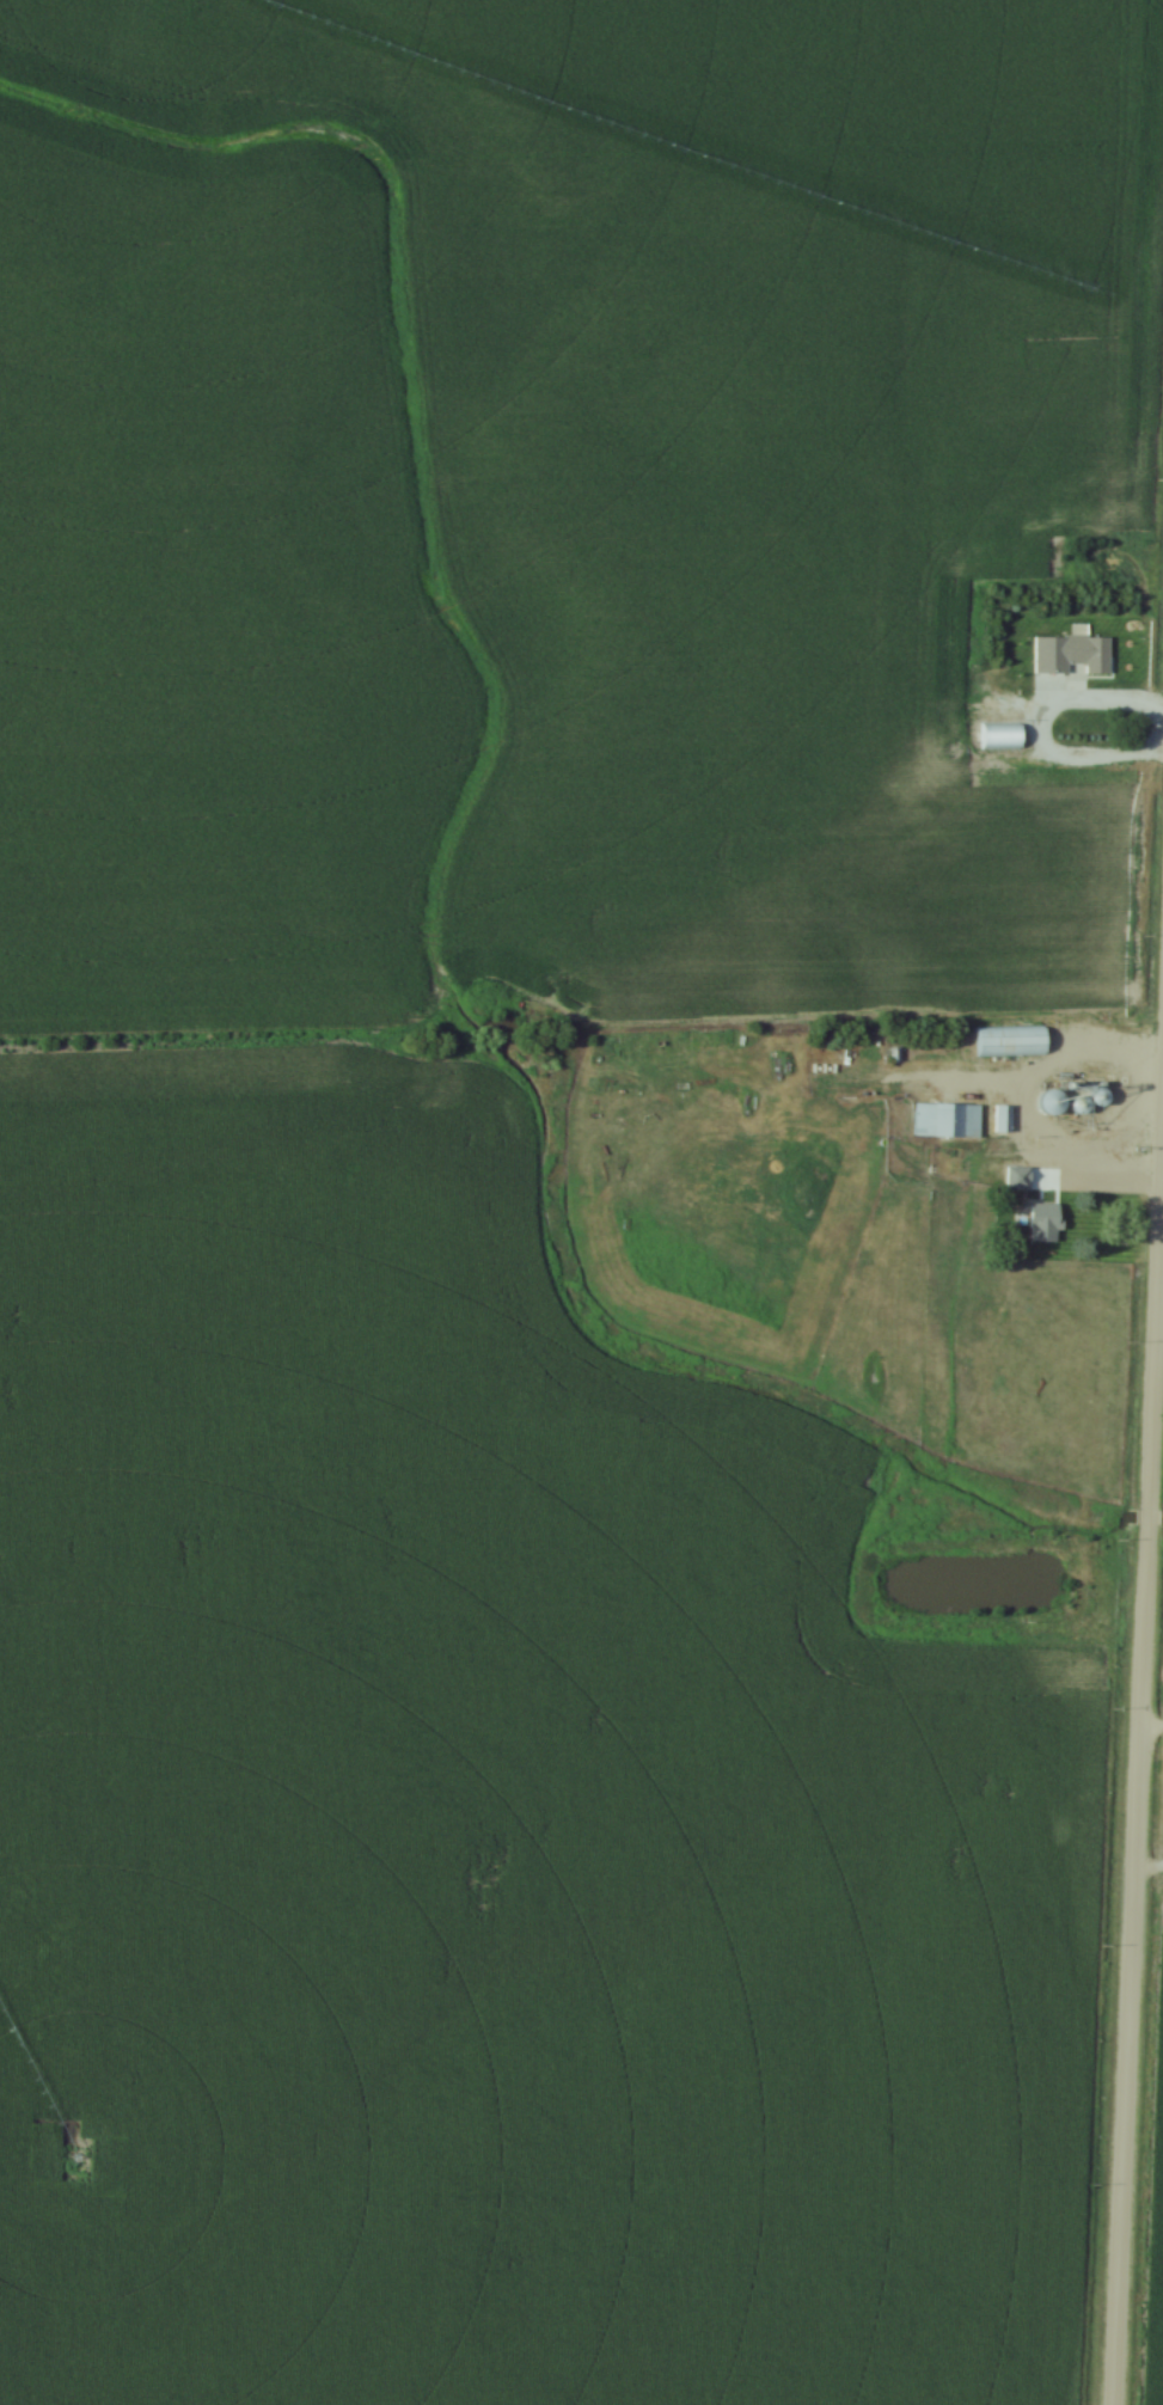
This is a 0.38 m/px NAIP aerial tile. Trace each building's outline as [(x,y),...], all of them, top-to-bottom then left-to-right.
[(1112,674),(1112,637),(1089,638),(1089,626),(1074,626),(1074,634),(1067,634),(1067,664),(1089,663),(1089,675),(1112,674)] [(1025,724),(983,724),(983,751),(1025,751),(1025,724)] [(979,1056),(1050,1056),(1050,1027),(979,1027),(979,1056)] [(1070,1093),(1049,1090),(1045,1113),(1067,1116),(1070,1093)] [(982,1137),(982,1104),(917,1104),(917,1137),(982,1137)] [(997,1132),(1011,1132),(1011,1106),(997,1106),(997,1132)] [(1008,1190),(1033,1190),(1033,1166),(1008,1166),(1008,1190)] [(1033,1242),(1063,1242),(1063,1204),(1033,1204),(1033,1242)]
